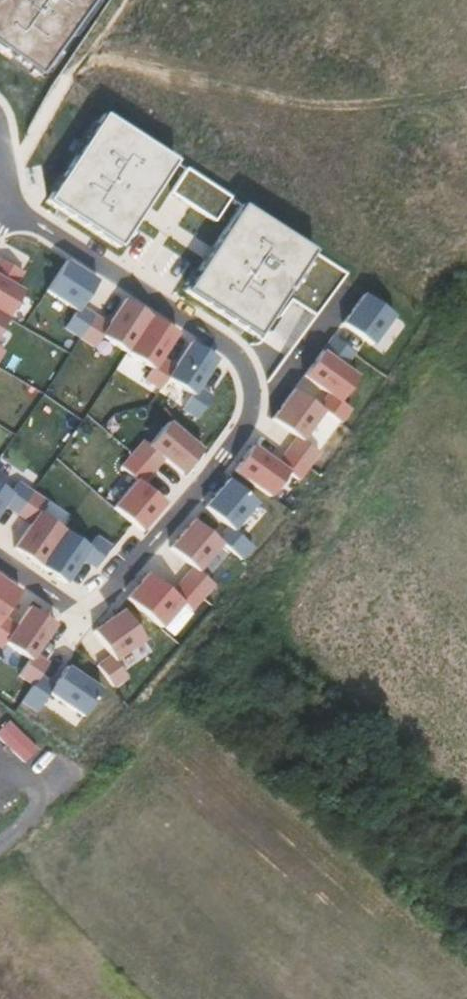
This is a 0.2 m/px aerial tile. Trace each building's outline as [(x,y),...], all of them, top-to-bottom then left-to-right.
[(31,70),(82,0),(0,0),(0,48),(31,70)] [(100,112),(47,204),(124,248),(176,156),(100,112)] [(186,167),(170,191),(216,221),(232,197),(186,167)] [(241,203),(186,292),(264,339),(318,250),(241,203)] [(31,273),(0,257),(0,331),(31,273)] [(202,419),(230,362),(182,338),(186,330),(98,286),(103,278),(64,259),(47,293),(77,308),(66,330),(100,346),(103,340),(162,369),(159,375),(192,392),(183,410),(202,419)] [(372,349),(396,313),(361,290),(273,421),(303,441),(324,411),(334,417),(363,376),(347,366),(363,343),(372,349)] [(104,500),(141,530),(207,448),(166,416),(124,468),(128,471),(104,500)] [(294,434),(278,459),(250,442),(232,471),(271,496),(287,471),(301,480),(320,450),(294,434)] [(226,473),(122,595),(161,628),(183,603),(192,610),(216,582),(201,569),(223,544),(241,560),(253,546),(243,538),(268,509),(226,473)] [(71,582),(83,562),(96,569),(112,543),(97,534),(92,543),(41,512),(49,498),(19,480),(14,489),(0,481),(0,539),(71,582)] [(28,660),(18,675),(32,684),(20,701),(36,712),(48,694),(83,717),(103,687),(67,663),(76,649),(58,637),(53,621),(16,596),(20,589),(0,576),(0,642),(28,660)] [(78,641),(116,685),(129,674),(118,662),(148,637),(120,605),(78,641)] [(38,746),(10,719),(0,728),(0,738),(24,761),(38,746)]
